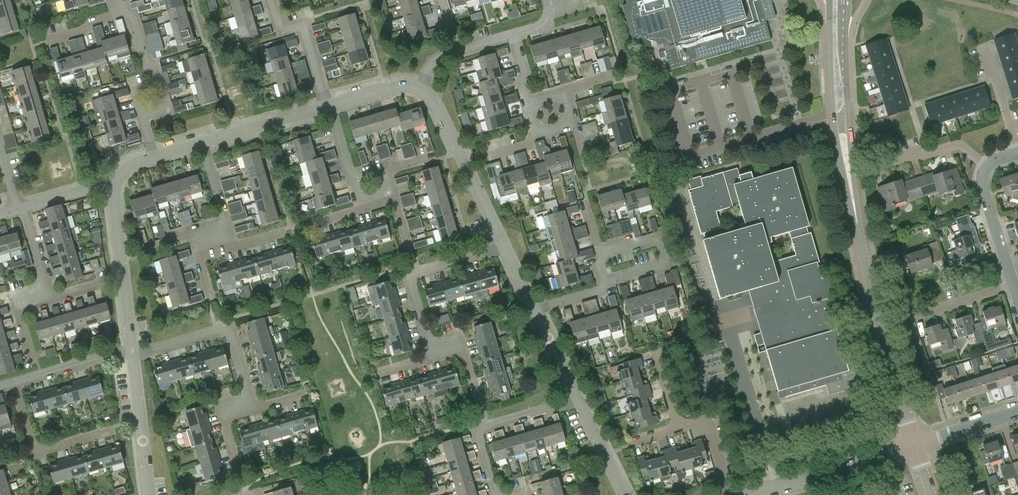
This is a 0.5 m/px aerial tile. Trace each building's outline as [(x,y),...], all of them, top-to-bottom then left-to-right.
[(67,10),(89,4),(89,6),(103,2),(103,0),(64,0),(67,10)] [(145,5),(144,0),(139,0),(130,3),(132,8),(137,7),(145,5)] [(184,6),(182,0),(160,0),(158,0),(160,7),(166,5),(167,11),(184,6)] [(210,10),(218,8),(216,0),(207,0),(210,10)] [(627,5),(622,6),(632,41),(640,39),(656,42),(657,46),(662,44),(665,52),(663,52),(664,56),(666,56),(670,70),(771,40),(766,21),(775,18),(770,0),(625,0),(627,5)] [(0,4),(0,20),(15,15),(11,1),(0,4)] [(235,17),(262,9),(260,4),(250,7),(248,1),(231,5),(235,17)] [(416,1),(400,6),(403,17),(430,10),(429,5),(418,8),(416,1)] [(139,12),(146,10),(152,9),(150,3),(145,5),(137,7),(139,12)] [(171,22),(187,17),(184,6),(167,11),(171,22)] [(238,28),(255,24),(253,16),(263,13),(262,9),(235,17),(238,28)] [(509,18),(520,15),(518,9),(507,12),(509,18)] [(430,10),(403,17),(406,29),(423,24),(421,17),(431,14),(430,10)] [(342,30),(358,25),(355,14),(338,18),(342,30)] [(0,20),(0,32),(1,35),(19,29),(15,15),(0,20)] [(174,34),(191,29),(187,17),(171,22),(174,34)] [(144,30),(157,26),(156,20),(142,24),(144,30)] [(116,23),(120,36),(113,38),(118,55),(117,55),(118,58),(131,55),(125,35),(127,35),(123,21),(116,23)] [(325,22),(317,25),(311,26),(313,32),(327,28),(325,22)] [(270,27),(257,31),(255,24),(238,28),(241,40),(258,36),(258,38),(272,34),(270,27)] [(438,27),(425,31),(423,24),(406,29),(410,41),(426,36),(427,38),(440,34),(438,27)] [(358,25),(342,30),(345,42),(361,37),(358,25)] [(157,26),(144,30),(145,36),(159,32),(157,26)] [(588,30),(593,46),(605,43),(600,26),(588,30)] [(96,39),(100,37),(101,42),(103,48),(106,58),(107,58),(117,55),(118,55),(113,38),(106,40),(102,27),(93,30),(96,39)] [(191,29),(174,34),(176,40),(169,42),(171,47),(194,40),(191,29)] [(576,33),(581,50),(593,46),(588,30),(576,33)] [(581,50),(576,33),(565,36),(570,53),(571,58),(583,55),(581,50)] [(995,40),(996,45),(999,44),(999,47),(997,48),(998,52),(1017,46),(1017,41),(1017,38),(1014,38),(1013,35),(1016,34),(1016,33),(995,40)] [(564,55),(570,53),(565,36),(554,40),(558,56),(559,61),(565,59),(564,55)] [(76,39),(85,71),(96,67),(91,51),(87,52),(83,37),(76,39)] [(91,51),(96,67),(108,64),(107,58),(106,58),(103,48),(101,42),(100,37),(96,39),(98,49),(91,51)] [(361,37),(345,42),(348,53),(365,49),(361,37)] [(886,38),(865,45),(868,53),(870,52),(872,56),(869,57),(890,50),(888,45),(886,46),(885,44),(887,43),(886,38)] [(68,57),(73,74),(85,71),(76,39),(68,41),(73,56),(68,57)] [(283,42),(284,44),(267,49),(271,61),(287,56),(285,49),(299,46),(297,39),(283,42)] [(318,50),(332,46),(330,40),(316,44),(318,50)] [(542,43),(547,60),(558,56),(554,40),(542,43)] [(151,53),(164,49),(162,43),(149,47),(151,53)] [(547,60),(542,43),(530,47),(535,63),(547,60)] [(54,62),(57,61),(62,81),(74,78),(73,74),(68,57),(61,60),(57,46),(50,48),(54,62)] [(332,46),(318,50),(320,55),(333,52),(332,46)] [(998,52),(1000,57),(1002,56),(1003,59),(1001,59),(1002,64),(1017,59),(1017,50),(1017,46),(998,52)] [(494,52),(494,54),(478,58),(482,70),(498,66),(496,58),(509,54),(507,48),(494,52)] [(365,49),(348,53),(352,65),(368,61),(365,49)] [(890,50),(869,57),(871,65),(874,64),(875,68),(873,69),(894,62),(892,57),(890,58),(889,55),(891,55),(890,50)] [(204,54),(188,59),(181,61),(185,73),(191,71),(208,66),(204,54)] [(301,65),(306,64),(304,59),(300,61),(290,64),(287,56),(271,61),(274,73),(301,65)] [(613,70),(609,56),(603,58),(607,72),(613,70)] [(653,58),(647,59),(651,71),(656,69),(653,58)] [(1002,64),(1004,69),(1006,68),(1007,71),(1005,71),(1006,75),(1017,72),(1017,59),(1002,64)] [(585,63),(589,77),(595,75),(591,61),(585,63)] [(894,62),(873,69),(875,76),(878,76),(879,79),(876,80),(877,81),(897,74),(896,69),(894,70),(893,67),(895,66),(894,62)] [(161,67),(163,73),(176,69),(174,63),(161,67)] [(589,77),(585,63),(579,65),(583,78),(589,77)] [(323,67),(325,73),(338,69),(337,64),(323,67)] [(253,67),(255,73),(252,74),(254,79),(267,75),(265,70),(261,71),(260,65),(253,67)] [(278,84),(294,79),(292,72),(302,69),(301,65),(274,73),(278,84)] [(16,86),(34,81),(30,66),(11,72),(16,86)] [(195,83),(211,78),(208,66),(191,71),(195,83)] [(485,82),(496,79),(501,78),(501,77),(506,76),(507,80),(516,78),(514,69),(500,73),(498,66),(482,70),(476,72),(479,83),(485,81),(485,82)] [(562,70),(566,83),(572,82),(568,68),(562,70)] [(566,83),(562,70),(557,72),(561,85),(566,83)] [(1006,75),(1008,80),(1010,80),(1011,82),(1008,83),(1010,87),(1017,85),(1017,72),(1006,75)] [(897,74),(877,81),(879,88),(882,87),(883,91),(880,92),(901,86),(900,81),(897,81),(897,79),(899,78),(897,74)] [(548,89),(544,75),(539,77),(543,90),(548,89)] [(483,95),(499,90),(497,83),(507,80),(506,76),(501,77),(501,78),(496,79),(485,82),(485,81),(479,83),(483,95)] [(198,94),(215,89),(211,78),(195,83),(198,94)] [(310,83),(296,87),(294,79),(278,84),(281,96),(297,91),(298,93),(312,90),(310,83)] [(34,81),(16,86),(20,100),(38,95),(34,81)] [(168,90),(181,86),(179,81),(166,85),(168,90)] [(1017,98),(1017,85),(1010,87),(1011,92),(1014,92),(1014,94),(1012,95),(1013,99),(1017,98)] [(181,86),(168,90),(169,96),(183,92),(181,86)] [(901,86),(880,92),(883,100),(885,99),(887,103),(884,104),(905,97),(903,92),(901,93),(900,91),(903,90),(901,86)] [(991,107),(984,86),(978,87),(979,90),(977,91),(976,88),(972,90),(978,111),(979,110),(978,108),(982,106),(983,109),(991,107)] [(599,90),(600,95),(602,95),(602,96),(612,93),(610,87),(599,90)] [(112,92),(113,95),(92,101),(95,113),(100,111),(117,106),(115,99),(128,95),(126,88),(112,92)] [(215,89),(198,94),(201,106),(218,101),(215,89)] [(486,107),(518,97),(516,93),(501,97),(499,90),(483,95),(486,106),(486,107)] [(960,93),(967,114),(966,111),(970,110),(971,113),(978,111),(972,90),(967,91),(967,93),(965,94),(964,92),(960,93)] [(948,97),(955,118),(954,115),(958,114),(959,117),(967,114),(960,93),(955,95),(956,97),(953,98),(952,96),(948,97)] [(38,95),(20,100),(24,114),(42,109),(38,95)] [(607,112),(623,107),(620,95),(603,100),(602,96),(602,95),(600,95),(575,103),(577,109),(599,102),(600,106),(603,106),(605,106),(607,112)] [(504,106),(519,102),(518,97),(486,107),(486,106),(481,108),(485,120),(506,113),(504,106)] [(888,116),(909,110),(907,104),(905,105),(904,102),(906,102),(905,97),(884,104),(886,112),(889,111),(891,115),(888,116)] [(936,101),(943,122),(943,119),(946,118),(947,121),(955,118),(948,97),(943,99),(944,101),(941,102),(941,100),(936,101)] [(183,105),(181,99),(171,102),(173,108),(174,114),(188,110),(186,104),(183,105)] [(924,105),(931,126),(932,126),(931,123),(935,122),(936,124),(943,122),(936,101),(931,103),(932,105),(929,106),(929,103),(924,105)] [(0,106),(0,121),(10,118),(6,104),(0,106)] [(104,123),(130,115),(129,111),(119,113),(117,106),(100,111),(104,123)] [(623,107),(607,112),(601,114),(604,125),(607,125),(610,124),(627,119),(623,107)] [(401,125),(398,114),(396,108),(385,112),(390,128),(400,125),(401,125)] [(421,108),(409,111),(414,128),(426,124),(421,108)] [(42,109),(24,114),(28,128),(46,123),(42,109)] [(409,111),(398,114),(401,125),(400,125),(402,131),(414,128),(409,111)] [(378,132),(390,128),(385,112),(373,115),(378,132)] [(488,131),(493,130),(509,125),(510,127),(523,123),(521,116),(508,120),(506,113),(485,120),(488,131)] [(130,115),(104,123),(107,134),(123,129),(121,122),(132,120),(130,115)] [(373,115),(361,119),(366,135),(378,132),(373,115)] [(90,125),(87,116),(81,118),(84,127),(90,125)] [(0,121),(0,125),(3,136),(14,133),(10,118),(0,121)] [(354,139),(366,135),(361,119),(349,122),(354,139)] [(614,135),(630,130),(627,119),(610,124),(607,125),(610,136),(614,135)] [(583,131),(597,127),(595,122),(582,125),(583,131)] [(46,123),(28,128),(32,143),(51,137),(46,123)] [(585,137),(599,133),(601,132),(599,127),(597,128),(597,127),(583,131),(585,137)] [(121,143),(121,145),(141,140),(139,133),(125,137),(123,129),(107,134),(102,136),(105,147),(110,145),(110,146),(121,143)] [(309,134),(309,136),(293,141),(297,153),(313,148),(311,141),(325,137),(322,130),(309,134)] [(630,130),(614,135),(615,141),(609,143),(612,155),(619,153),(617,147),(634,142),(630,130)] [(14,133),(3,136),(7,150),(18,147),(14,133)] [(558,138),(562,151),(555,153),(561,173),(573,170),(567,150),(569,149),(565,136),(558,138)] [(428,153),(434,151),(430,138),(424,139),(428,153)] [(549,149),(546,147),(544,140),(535,143),(538,154),(542,153),(544,157),(543,157),(545,163),(548,173),(549,173),(550,177),(561,173),(555,153),(551,155),(549,149)] [(406,145),(410,158),(416,156),(412,143),(406,145)] [(382,145),(386,159),(391,157),(387,144),(382,145)] [(386,159),(382,145),(376,147),(380,161),(386,159)] [(410,158),(406,145),(401,146),(405,160),(410,158)] [(590,155),(604,151),(602,145),(589,149),(590,155)] [(313,148),(297,153),(300,165),(306,163),(336,154),(334,149),(315,155),(313,148)] [(245,168),(262,163),(259,151),(242,156),(245,168)] [(362,166),(368,164),(364,151),(358,152),(362,166)] [(527,186),(538,183),(539,182),(534,166),(529,167),(525,152),(518,154),(527,186)] [(542,153),(538,154),(541,164),(534,166),(539,182),(538,183),(540,187),(551,184),(550,179),(551,179),(550,177),(549,173),(548,173),(545,163),(543,157),(544,157),(542,153)] [(336,154),(306,163),(309,175),(326,170),(324,162),(337,158),(336,154)] [(527,186),(518,154),(513,155),(518,170),(511,173),(517,193),(517,195),(528,191),(527,186)] [(215,164),(217,170),(230,166),(229,160),(215,164)] [(517,193),(511,173),(504,175),(500,161),(493,164),(497,177),(494,178),(500,198),(505,196),(517,193)] [(96,164),(94,164),(97,172),(104,169),(103,167),(102,165),(98,163),(96,164)] [(262,163),(245,168),(249,179),(265,174),(262,163)] [(425,183),(441,178),(438,167),(421,172),(425,183)] [(778,391),(780,399),(786,397),(825,385),(828,395),(861,386),(854,362),(847,364),(828,299),(833,290),(829,277),(822,279),(814,251),(816,250),(811,232),(808,233),(806,227),(809,226),(792,168),(753,179),(751,172),(739,175),(737,168),(701,178),(700,176),(688,180),(690,189),(688,190),(701,234),(703,233),(705,240),(703,240),(719,299),(742,293),(754,335),(757,346),(764,344),(778,391)] [(956,169),(947,172),(943,173),(943,171),(922,177),(923,180),(918,181),(923,196),(938,191),(939,194),(953,190),(954,195),(963,192),(956,169)] [(326,170),(309,175),(312,186),(339,178),(338,173),(328,176),(326,170)] [(265,174),(249,179),(252,191),(269,186),(265,174)] [(186,179),(191,195),(203,192),(198,175),(186,179)] [(394,179),(396,185),(410,181),(408,175),(394,179)] [(1015,175),(1001,179),(1008,201),(1014,199),(1017,200),(1017,185),(1015,175)] [(664,191),(678,187),(675,176),(661,180),(664,191)] [(222,187),(236,183),(234,177),(221,181),(222,187)] [(332,193),(330,185),(340,182),(339,178),(312,186),(316,198),(332,193)] [(441,178),(425,183),(428,195),(445,190),(441,178)] [(191,195),(186,179),(175,182),(179,198),(179,199),(181,203),(186,202),(184,197),(191,195)] [(923,196),(918,181),(914,183),(913,180),(902,184),(901,181),(878,188),(885,211),(895,208),(893,202),(906,198),(907,201),(923,196)] [(163,185),(168,202),(179,199),(179,198),(175,182),(163,185)] [(236,183),(222,187),(224,193),(237,189),(236,183)] [(153,195),(153,194),(156,205),(157,205),(168,202),(163,185),(151,189),(153,195)] [(269,186),(252,191),(256,202),(272,197),(269,186)] [(634,191),(639,208),(651,205),(646,188),(634,191)] [(609,192),(614,209),(626,206),(623,195),(621,189),(609,192)] [(448,202),(445,190),(428,195),(432,206),(448,202)] [(569,199),(570,203),(576,202),(575,198),(572,190),(567,192),(569,199)] [(623,195),(626,206),(629,218),(633,217),(633,210),(639,208),(634,191),(623,195)] [(614,209),(609,192),(598,196),(604,218),(609,217),(607,211),(614,209)] [(348,196),(334,200),(332,193),(316,198),(319,209),(336,204),(336,207),(350,203),(348,196)] [(401,203),(415,199),(413,193),(400,197),(401,203)] [(141,198),(146,214),(153,213),(154,217),(160,216),(157,205),(156,205),(153,194),(153,195),(141,198)] [(272,197),(256,202),(259,214),(276,209),(272,197)] [(146,214),(141,198),(130,201),(136,222),(141,221),(139,216),(146,214)] [(546,209),(558,205),(556,198),(544,202),(546,209)] [(401,203),(403,208),(417,205),(415,199),(401,203)] [(229,210),(242,206),(241,201),(227,204),(229,210)] [(452,213),(448,202),(432,206),(435,218),(452,213)] [(40,229),(50,226),(51,226),(49,222),(65,217),(62,205),(46,210),(49,220),(39,223),(40,229)] [(211,219),(207,205),(201,207),(205,220),(211,219)] [(577,205),(564,209),(549,213),(550,215),(544,217),(543,219),(546,229),(547,229),(568,223),(566,216),(579,212),(577,205)] [(242,206),(229,210),(230,216),(244,212),(242,206)] [(276,209),(259,214),(262,226),(279,221),(276,209)] [(183,212),(187,225),(193,224),(189,210),(183,212)] [(187,225),(183,212),(178,213),(182,227),(187,225)] [(455,225),(452,213),(435,218),(439,230),(455,225)] [(507,222),(515,221),(514,219),(513,213),(504,214),(507,222)] [(957,249),(953,250),(956,259),(975,253),(973,246),(980,244),(976,233),(974,226),(972,227),(968,215),(955,220),(959,231),(961,238),(955,240),(957,249)] [(408,226),(422,222),(420,216),(406,220),(408,226)] [(44,240),(54,238),(54,237),(53,234),(69,229),(65,217),(49,222),(51,226),(50,226),(52,232),(42,235),(44,240)] [(162,225),(164,232),(170,230),(166,217),(160,218),(162,225)] [(653,233),(659,231),(664,230),(663,227),(658,228),(655,218),(649,220),(653,233)] [(631,225),(632,225),(630,219),(624,221),(628,234),(634,232),(631,225)] [(642,235),(647,233),(642,220),(637,221),(642,235)] [(367,224),(372,242),(390,236),(386,221),(375,224),(374,222),(367,224)] [(422,222),(408,226),(410,232),(423,228),(422,222)] [(551,240),(587,230),(585,225),(570,229),(568,223),(547,229),(551,240)] [(632,225),(631,225),(634,232),(635,238),(641,236),(637,223),(632,225)] [(236,234),(249,230),(248,224),(234,228),(236,234)] [(372,242),(367,224),(359,226),(360,229),(349,232),(354,247),(372,242)] [(610,239),(616,238),(612,224),(606,226),(610,239)] [(164,232),(162,225),(157,226),(160,239),(166,238),(164,232)] [(455,225),(439,230),(442,241),(459,237),(455,225)] [(3,238),(0,238),(0,256),(9,253),(5,237),(9,236),(6,226),(0,227),(0,228),(3,238)] [(47,252),(57,249),(58,249),(56,245),(72,241),(77,239),(74,227),(69,229),(53,234),(54,237),(54,238),(55,243),(46,246),(47,252)] [(142,245),(148,243),(144,230),(138,231),(142,245)] [(554,252),(575,246),(573,241),(589,237),(587,230),(551,240),(554,252)] [(354,247),(349,232),(338,235),(338,233),(330,235),(335,252),(354,247)] [(5,237),(9,253),(21,249),(17,233),(9,236),(5,237)] [(335,252),(330,235),(323,237),(323,239),(312,243),(317,258),(335,252)] [(413,244),(415,249),(428,245),(427,240),(413,244)] [(51,264),(61,261),(60,257),(75,252),(72,241),(56,245),(58,249),(57,249),(59,255),(49,258),(51,264)] [(932,267),(931,263),(943,260),(937,242),(923,246),(924,249),(905,255),(910,274),(932,267)] [(562,262),(572,259),(578,258),(578,257),(582,256),(584,260),(595,257),(592,248),(577,253),(575,246),(554,252),(558,263),(561,262),(562,262)] [(272,252),(277,269),(296,264),(291,249),(280,252),(280,250),(272,252)] [(175,253),(176,256),(160,261),(163,272),(179,268),(177,260),(191,256),(189,250),(175,253)] [(54,276),(64,273),(65,273),(63,269),(79,264),(75,252),(60,257),(61,261),(62,267),(52,270),(54,276)] [(277,269),(272,252),(265,254),(265,256),(255,259),(259,275),(277,269)] [(374,253),(367,255),(369,262),(377,260),(374,253)] [(556,264),(559,275),(576,271),(574,263),(584,260),(582,256),(578,257),(578,258),(572,259),(562,262),(561,262),(558,263),(556,264)] [(93,271),(100,269),(97,259),(90,261),(93,271)] [(259,275),(255,259),(244,262),(243,260),(236,263),(243,286),(244,285),(242,280),(259,275)] [(15,271),(27,268),(25,260),(13,264),(15,271)] [(243,286),(236,263),(228,265),(229,267),(218,270),(224,292),(243,287),(242,286),(243,286)] [(79,264),(63,269),(65,273),(64,273),(66,281),(82,276),(79,264)] [(319,277),(317,272),(314,273),(312,266),(306,268),(310,280),(319,277)] [(166,284),(193,276),(192,272),(181,275),(179,268),(163,272),(166,284)] [(476,273),(484,299),(489,297),(487,289),(499,285),(494,270),(484,273),(484,271),(476,273)] [(658,276),(662,290),(661,290),(666,306),(665,306),(667,311),(679,307),(677,303),(678,303),(673,286),(675,286),(670,270),(664,272),(664,274),(658,276)] [(591,274),(578,278),(576,271),(559,275),(554,277),(558,289),(579,282),(580,284),(593,280),(591,274)] [(459,280),(464,296),(474,293),(476,299),(478,300),(483,298),(483,299),(484,299),(476,273),(469,275),(469,277),(459,280)] [(645,277),(654,310),(665,306),(666,306),(661,290),(656,291),(652,275),(645,277)] [(170,295),(186,291),(184,284),(195,281),(193,276),(166,284),(170,295)] [(638,296),(644,318),(656,314),(654,310),(645,277),(638,280),(642,295),(638,296)] [(441,283),(446,301),(464,296),(459,280),(450,283),(449,281),(441,283)] [(380,303),(397,298),(395,290),(393,291),(390,281),(375,285),(380,303)] [(446,301),(441,283),(434,285),(434,287),(424,290),(429,306),(446,301)] [(624,301),(626,300),(632,321),(644,318),(638,296),(631,299),(627,285),(620,287),(624,301)] [(202,294),(188,298),(186,291),(170,295),(173,307),(189,303),(190,305),(204,301),(202,294)] [(607,297),(611,310),(605,312),(609,329),(610,334),(622,330),(616,309),(618,308),(615,295),(607,297)] [(87,298),(90,308),(94,307),(99,323),(111,319),(106,303),(96,306),(93,296),(87,298)] [(385,321),(400,316),(398,306),(400,305),(397,298),(380,303),(381,309),(375,310),(377,319),(384,317),(385,321)] [(598,332),(609,329),(605,312),(600,314),(595,298),(588,300),(598,332)] [(75,301),(78,311),(79,312),(83,311),(87,326),(99,323),(94,307),(90,308),(85,310),(82,299),(75,301)] [(582,319),(588,341),(599,337),(598,332),(588,300),(581,302),(586,318),(582,319)] [(64,305),(67,315),(71,314),(75,330),(87,326),(83,311),(79,312),(78,311),(73,313),(70,303),(64,305)] [(52,308),(55,318),(55,319),(59,317),(64,333),(75,330),(71,314),(67,315),(61,316),(58,306),(52,308)] [(987,352),(1011,344),(1009,338),(995,342),(990,328),(997,326),(999,332),(1007,329),(1000,306),(994,308),(994,307),(987,309),(988,310),(982,312),(985,321),(979,323),(984,341),(987,352)] [(0,309),(0,316),(9,313),(8,307),(0,309)] [(563,310),(567,323),(565,324),(567,330),(571,329),(576,344),(588,341),(582,319),(574,321),(570,308),(563,310)] [(40,311),(43,322),(47,321),(52,336),(64,333),(59,317),(55,319),(55,318),(49,320),(46,310),(40,311)] [(965,337),(973,334),(976,344),(984,341),(979,323),(973,324),(970,315),(954,320),(957,329),(955,330),(957,338),(952,340),(956,350),(962,348),(966,340),(965,337)] [(390,338),(407,333),(405,325),(403,325),(400,316),(385,321),(390,338)] [(251,341),(274,334),(274,333),(278,332),(276,327),(272,328),(272,326),(266,327),(263,318),(248,322),(251,333),(249,333),(251,341)] [(1,322),(0,319),(0,324),(1,324),(2,328),(3,328),(13,325),(11,319),(1,322)] [(52,336),(47,321),(43,322),(35,324),(40,340),(52,336)] [(478,345),(495,340),(490,322),(475,327),(477,337),(475,337),(478,345)] [(4,334),(3,328),(2,328),(1,324),(0,324),(0,337),(4,336),(6,340),(16,337),(14,331),(4,334)] [(939,325),(924,330),(929,345),(939,342),(941,346),(940,346),(942,352),(954,348),(949,332),(942,334),(939,325)] [(407,333),(390,338),(395,356),(410,351),(407,341),(409,340),(407,333)] [(274,334),(251,341),(253,348),(255,348),(258,358),(274,353),(269,336),(274,334)] [(8,345),(6,340),(4,336),(0,337),(0,350),(8,347),(9,352),(9,351),(20,348),(18,342),(8,345)] [(495,340),(478,345),(480,352),(482,352),(485,362),(500,358),(495,340)] [(11,357),(9,351),(9,352),(8,347),(0,350),(0,363),(11,359),(12,363),(13,363),(23,360),(21,354),(11,357)] [(45,350),(47,357),(47,358),(57,355),(55,347),(45,350)] [(1015,355),(1012,347),(1000,351),(1002,359),(1015,355)] [(206,352),(212,374),(214,373),(213,369),(228,365),(224,349),(214,352),(213,350),(206,352)] [(189,360),(193,375),(209,370),(210,374),(212,374),(206,352),(198,354),(199,357),(189,360)] [(274,353),(258,358),(261,367),(259,368),(261,376),(279,370),(276,362),(282,360),(279,352),(274,353)] [(500,358),(485,362),(487,371),(485,372),(488,380),(505,375),(500,358)] [(0,363),(0,376),(15,371),(13,363),(12,363),(11,359),(0,363)] [(621,382),(639,377),(637,369),(642,367),(640,359),(609,368),(611,373),(614,375),(619,374),(621,382)] [(171,362),(176,380),(193,375),(189,360),(179,362),(178,360),(171,362)] [(176,380),(171,362),(163,364),(164,367),(154,370),(158,385),(176,380)] [(961,368),(960,364),(954,365),(950,367),(952,375),(955,382),(959,381),(959,380),(958,375),(957,375),(957,373),(955,370),(961,368)] [(1010,384),(1017,382),(1017,365),(1006,369),(1010,384)] [(436,372),(443,396),(449,394),(447,388),(460,384),(456,369),(444,372),(444,370),(436,372)] [(991,374),(996,389),(1010,384),(1006,369),(991,374)] [(279,370),(261,376),(263,383),(265,383),(268,393),(284,388),(279,370)] [(443,396),(436,372),(429,375),(429,377),(419,380),(423,395),(434,392),(435,398),(443,396)] [(510,392),(508,384),(512,383),(513,380),(511,373),(505,375),(488,380),(490,387),(492,387),(495,397),(499,395),(501,402),(510,400),(508,393),(510,392)] [(977,378),(982,393),(996,389),(991,374),(977,378)] [(639,377),(621,382),(626,398),(650,391),(647,382),(641,384),(639,377)] [(81,381),(86,398),(104,393),(99,378),(89,381),(88,379),(81,381)] [(968,381),(973,396),(982,393),(977,378),(968,381)] [(423,395),(419,380),(408,383),(407,381),(400,383),(405,400),(423,395)] [(774,380),(767,382),(769,391),(777,389),(774,380)] [(86,398),(81,381),(74,383),(74,385),(64,388),(69,404),(86,398)] [(956,385),(960,400),(973,396),(968,381),(956,385)] [(405,400),(400,383),(392,385),(393,387),(382,390),(386,406),(395,403),(395,405),(399,404),(399,402),(405,400)] [(960,400),(956,385),(943,389),(942,383),(935,385),(939,400),(946,398),(948,404),(960,400)] [(69,404),(64,388),(54,391),(54,389),(46,391),(51,409),(69,404)] [(51,409),(46,391),(39,393),(39,395),(29,398),(34,414),(51,409)] [(650,391),(626,398),(630,413),(648,408),(646,400),(652,398),(650,391)] [(11,423),(6,405),(0,407),(0,430),(0,431),(12,427),(11,423)] [(191,429),(208,424),(206,416),(204,417),(201,407),(186,411),(191,429)] [(648,408),(630,413),(635,429),(659,422),(656,414),(650,416),(648,408)] [(469,416),(468,409),(461,411),(463,418),(464,417),(465,420),(470,418),(469,416)] [(294,414),(299,431),(318,426),(313,411),(302,414),(302,412),(294,414)] [(553,415),(555,424),(550,426),(555,444),(565,441),(557,413),(553,415)] [(299,431),(294,414),(286,416),(287,418),(276,421),(281,437),(299,431)] [(439,418),(442,429),(451,426),(448,416),(439,418)] [(555,444),(550,426),(545,428),(542,418),(537,419),(539,425),(545,447),(555,444)] [(545,447),(539,425),(537,419),(533,421),(536,430),(530,432),(535,449),(545,447)] [(281,437),(276,421),(266,425),(265,422),(258,424),(263,442),(281,437)] [(191,447),(196,446),(211,442),(208,432),(210,431),(208,424),(191,429),(186,430),(191,447)] [(263,442),(258,424),(250,427),(251,429),(240,432),(244,447),(263,442)] [(535,449),(530,432),(525,433),(522,424),(518,425),(526,452),(535,449)] [(526,452),(518,425),(513,426),(516,436),(511,437),(516,455),(526,452)] [(516,455),(511,437),(505,439),(503,429),(498,431),(506,458),(516,455)] [(506,458),(498,431),(494,432),(496,442),(491,443),(496,461),(506,458)] [(471,440),(470,435),(460,437),(442,442),(445,453),(463,448),(461,442),(471,440)] [(710,452),(706,438),(701,440),(693,442),(694,448),(687,450),(692,468),(708,464),(705,454),(710,452)] [(988,463),(1002,459),(996,441),(983,445),(984,450),(980,452),(984,464),(988,463)] [(18,442),(15,443),(5,446),(7,455),(21,451),(18,442)] [(201,464),(218,459),(216,451),(214,452),(211,442),(196,446),(201,464)] [(101,450),(106,467),(124,462),(119,447),(109,450),(108,448),(101,450)] [(692,468),(687,450),(679,453),(677,447),(669,449),(676,473),(678,480),(684,479),(686,475),(685,470),(692,468)] [(448,463),(475,455),(474,450),(464,453),(463,448),(445,453),(448,463)] [(668,475),(676,473),(669,449),(661,452),(663,457),(655,460),(660,478),(661,477),(662,481),(669,479),(668,475)] [(106,467),(101,450),(94,452),(94,454),(84,457),(89,472),(106,467)] [(451,472),(469,467),(467,462),(476,459),(475,455),(448,463),(451,472)] [(660,478),(655,460),(647,462),(646,456),(637,459),(644,482),(660,478)] [(89,472),(84,457),(74,460),(74,458),(66,460),(71,478),(89,472)] [(218,459),(201,464),(206,481),(221,477),(218,467),(220,466),(218,459)] [(71,478),(66,460),(59,462),(59,464),(49,467),(54,483),(71,478)] [(1007,480),(1016,477),(1012,463),(1002,466),(1007,480)] [(532,474),(532,475),(541,472),(539,465),(530,467),(532,474)] [(453,482),(481,474),(479,470),(470,472),(469,467),(451,472),(453,482)] [(456,492),(474,487),(473,481),(482,479),(481,474),(453,482),(456,492)] [(532,490),(541,487),(543,493),(561,487),(558,477),(530,485),(532,490)] [(0,483),(0,494),(3,494),(10,493),(6,481),(0,483)] [(486,494),(485,490),(476,492),(474,487),(456,492),(457,494),(483,494),(486,494)]
